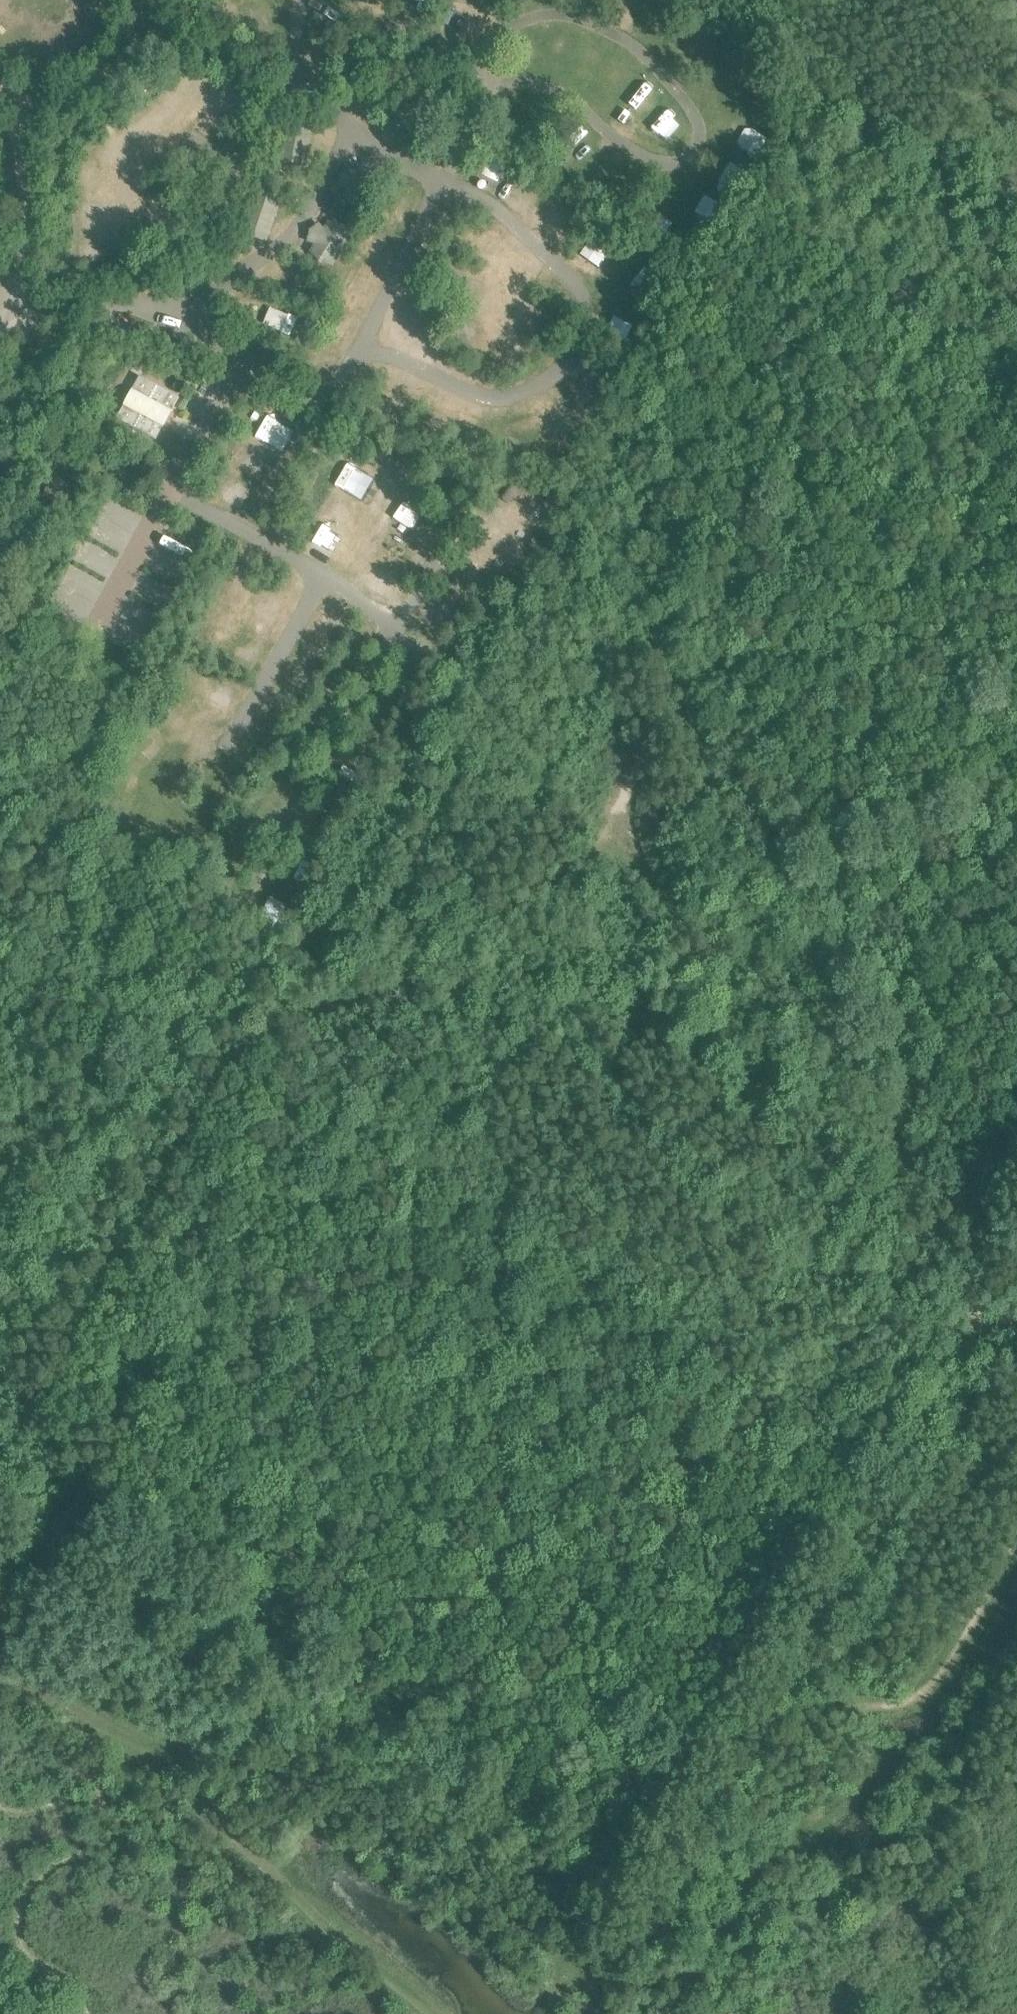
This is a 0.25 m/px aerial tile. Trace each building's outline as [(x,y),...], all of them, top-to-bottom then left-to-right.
[(178,397),(139,376),(116,418),(156,440),(178,397)] [(126,440),(130,433),(120,428),(116,435),(126,440)]
